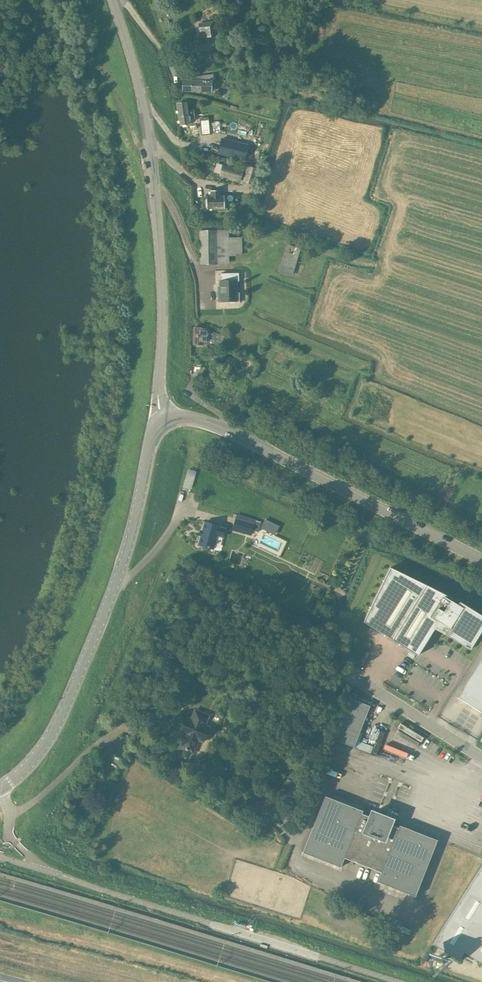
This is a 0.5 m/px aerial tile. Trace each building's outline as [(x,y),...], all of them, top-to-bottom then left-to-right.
[(206,31),(206,37),(215,36),(213,21),(199,23),(200,32),(206,31)] [(202,75),(202,81),(182,80),(182,91),(212,92),(212,81),(213,82),(214,82),(213,74),(202,75)] [(194,110),(188,111),(186,102),(176,103),(180,126),(189,125),(189,120),(195,119),(194,110)] [(208,118),(200,118),(201,135),(210,134),(208,118)] [(248,145),(222,139),(218,153),(244,159),(248,145)] [(239,182),(243,169),(224,164),(220,176),(239,182)] [(259,171),(247,168),(243,181),(255,184),(259,171)] [(210,191),(210,196),(206,196),(207,210),(218,209),(218,211),(227,211),(226,202),(225,202),(224,196),(220,196),(220,190),(210,191)] [(217,264),(217,230),(201,230),(201,264),(217,264)] [(301,248),(287,244),(279,272),(292,276),(301,248)] [(219,292),(219,302),(230,302),(230,303),(240,303),(240,293),(238,293),(238,282),(240,282),(240,274),(221,274),(221,281),(221,292),(219,292)] [(228,338),(209,331),(209,329),(195,328),(194,344),(209,344),(224,349),(228,338)] [(183,485),(192,488),(197,475),(188,472),(183,485)] [(237,514),(232,530),(250,536),(255,519),(237,514)] [(205,522),(198,545),(213,550),(217,536),(223,537),(225,529),(219,528),(220,527),(205,522)] [(418,655),(435,628),(445,632),(444,633),(470,649),(481,631),(481,615),(460,601),(458,604),(444,596),(445,594),(390,567),(364,622),(418,655)] [(464,687),(481,699),(481,658),(464,687)] [(370,706),(351,698),(335,739),(354,747),(370,706)] [(210,727),(205,725),(208,716),(195,710),(192,719),(187,717),(180,732),(186,734),(180,747),(193,752),(198,739),(204,742),(210,727)] [(345,858),(381,872),(378,882),(416,896),(438,840),(400,825),(399,828),(390,824),(392,820),(373,813),(371,817),(362,814),(363,811),(325,796),(303,852),(341,867),(345,858)] [(481,815),(481,807),(465,800),(462,807),(481,815)] [(468,833),(466,838),(481,845),(481,839),(468,833)] [(455,836),(453,842),(477,852),(480,847),(455,836)] [(464,951),(481,963),(481,867),(433,944),(459,960),(464,951)]
